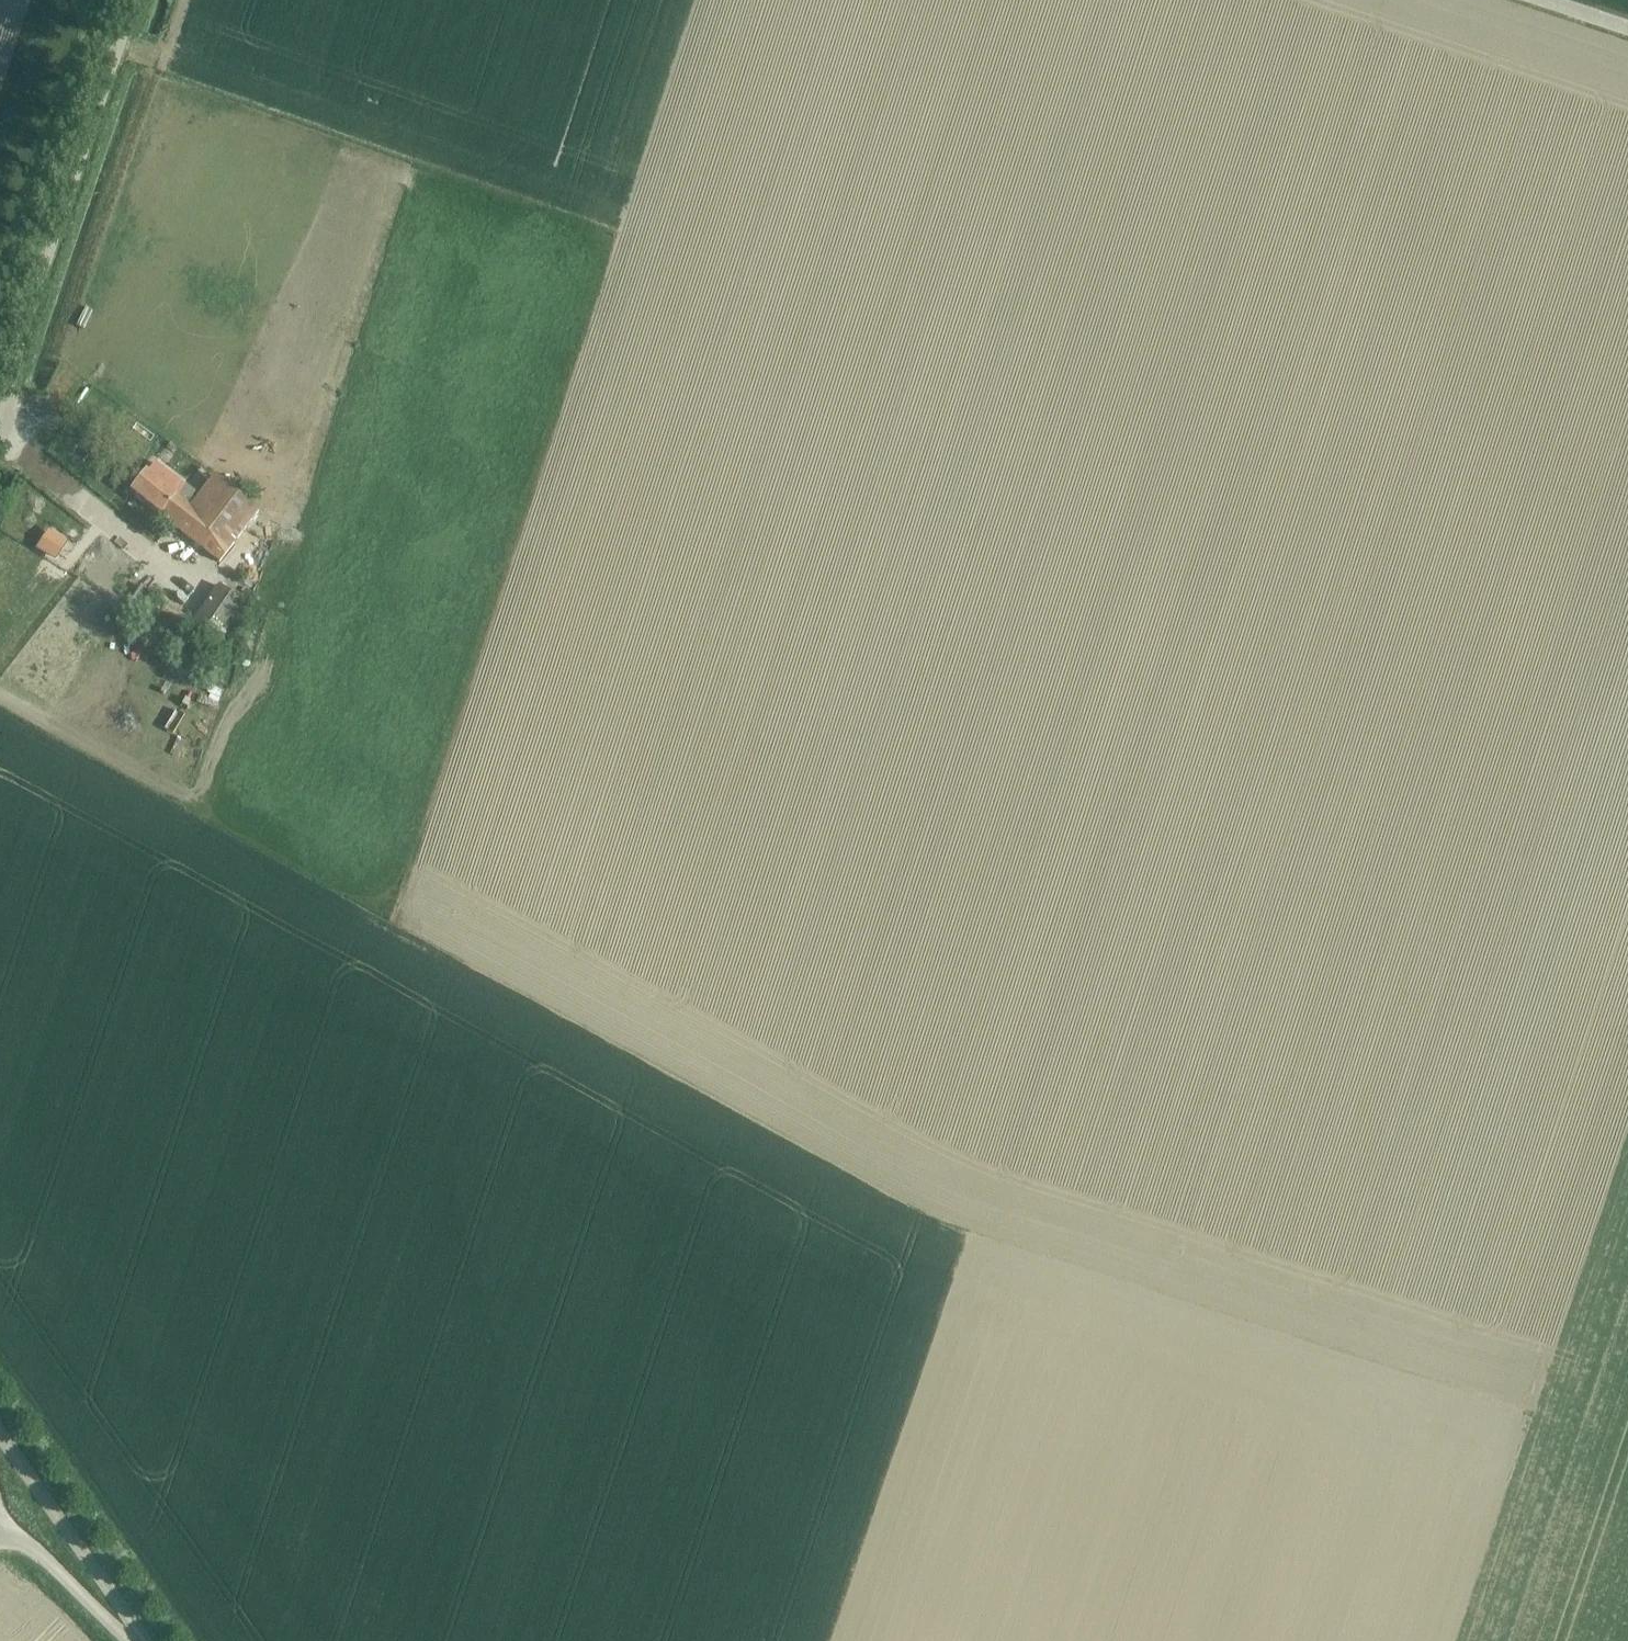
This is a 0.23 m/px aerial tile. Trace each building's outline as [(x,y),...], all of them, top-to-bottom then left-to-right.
[(219,563),(258,512),(215,478),(192,508),(176,495),(184,485),(154,462),(130,493),(219,563)] [(81,473),(73,484),(87,495),(95,483),(81,473)] [(218,649),(249,605),(218,583),(192,620),(151,591),(139,609),(161,625),(164,622),(182,635),(187,627),(218,649)]
